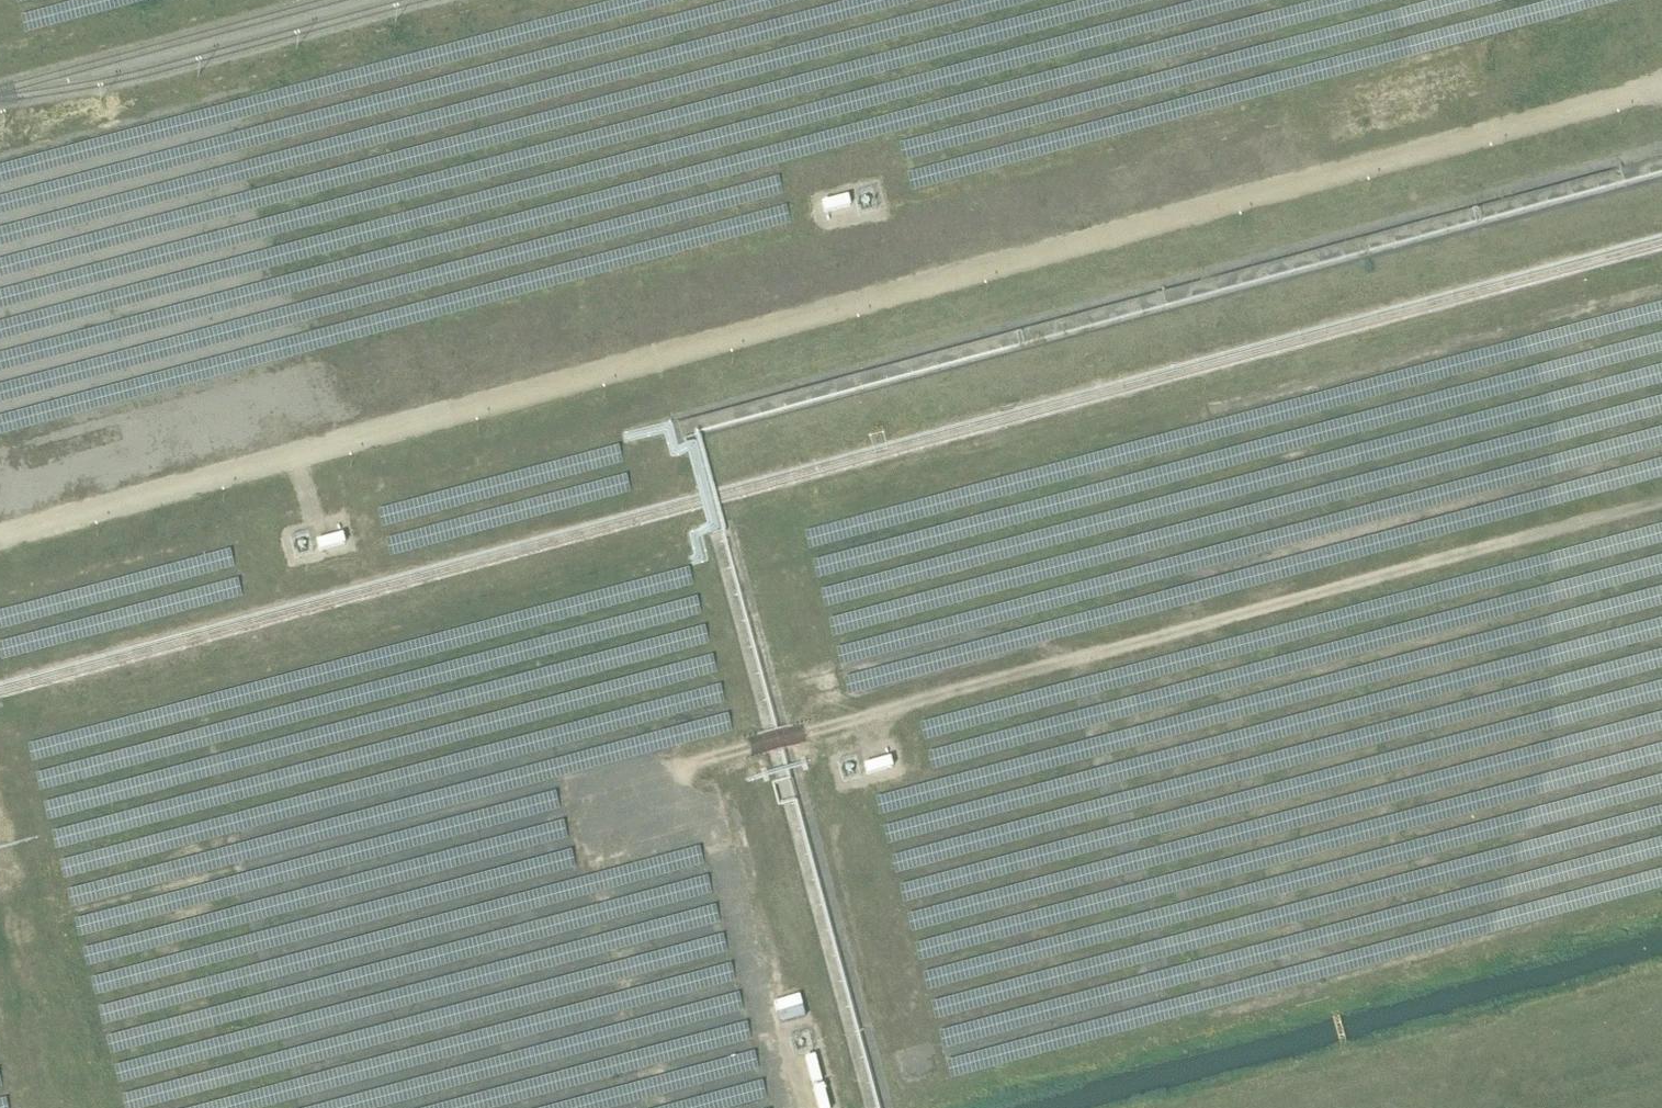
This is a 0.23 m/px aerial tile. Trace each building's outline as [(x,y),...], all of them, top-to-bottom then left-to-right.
[(849,196),(823,203),(826,213),(851,206),(849,196)] [(1637,313),(1648,310),(1642,285),(1630,288),(1637,313)] [(1405,362),(1395,363),(1398,392),(1409,391),(1405,362)] [(1184,473),(1185,489),(1210,488),(1209,472),(1184,473)] [(343,534),(317,541),(320,551),(346,543),(343,534)] [(1147,641),(1146,613),(1128,614),(1129,641),(1147,641)] [(890,758),(864,765),(867,774),(892,767),(890,758)] [(816,1056),(806,1059),(813,1084),(822,1082),(816,1056)] [(814,1089),(819,1107),(829,1107),(824,1086),(814,1089)]
